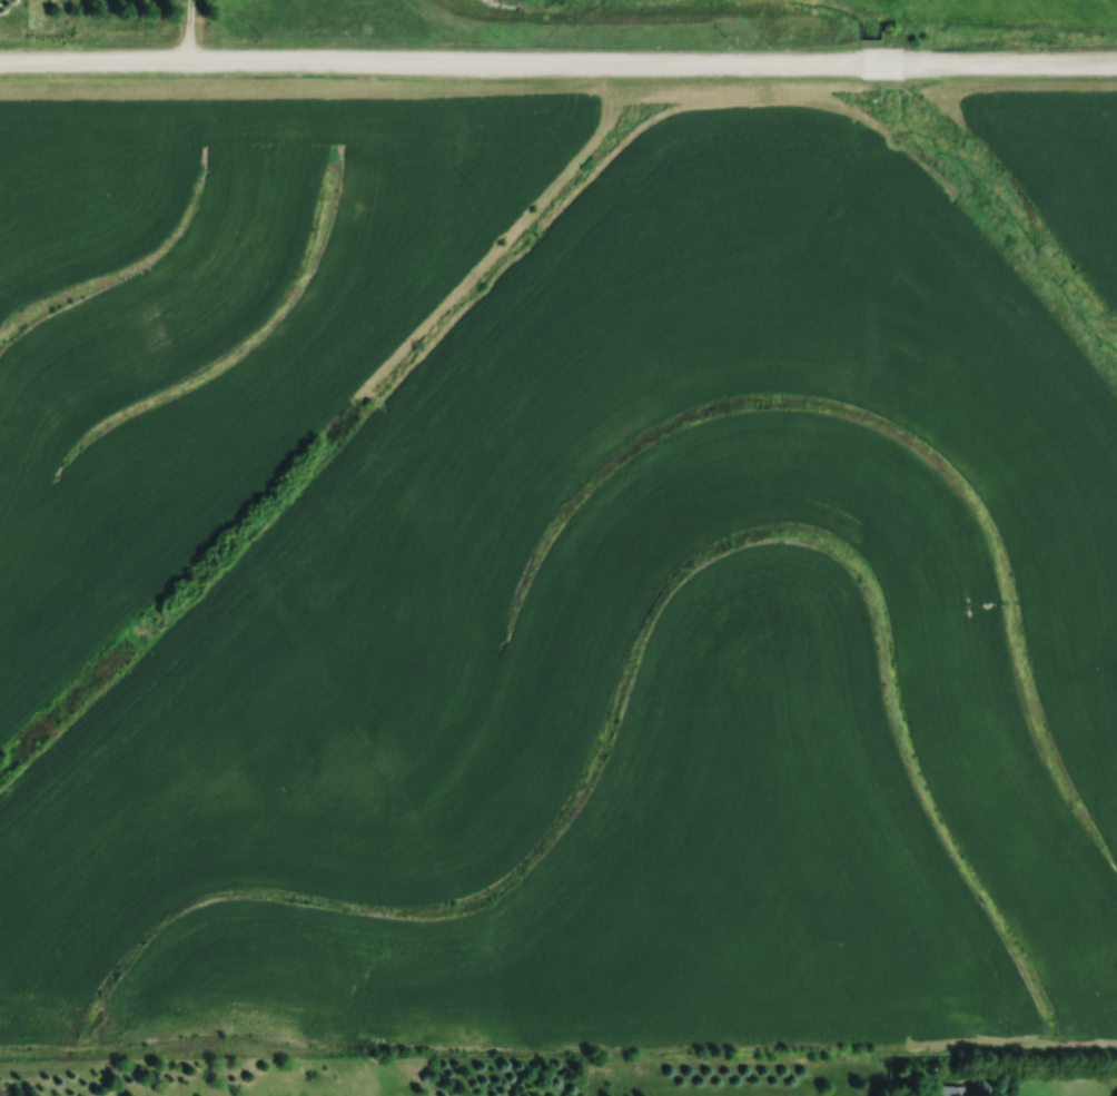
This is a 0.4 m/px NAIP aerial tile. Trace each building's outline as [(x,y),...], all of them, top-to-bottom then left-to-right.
[(929,1084),(929,1095),(954,1095),(955,1085),(929,1084)]
